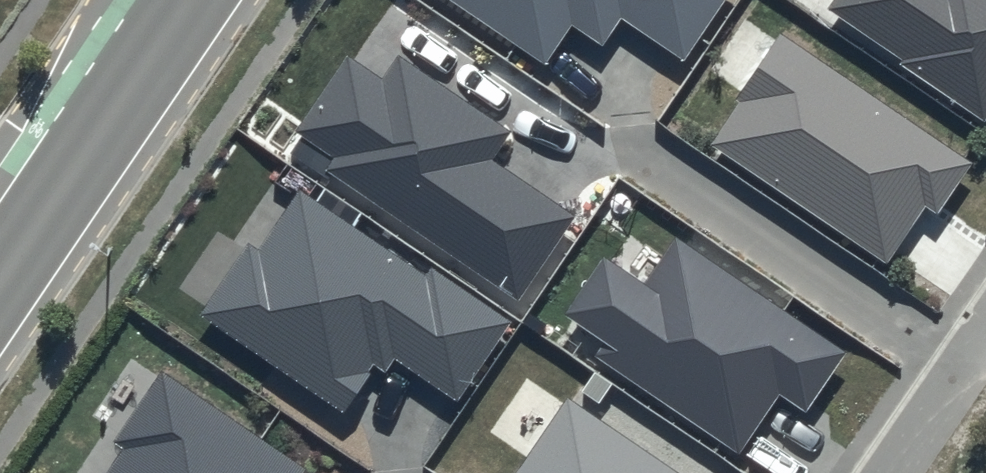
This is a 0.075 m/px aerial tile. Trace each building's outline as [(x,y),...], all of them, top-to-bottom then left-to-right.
[(545,67),(572,28),(602,48),(623,18),(682,59),(723,0),(448,0),(545,67)] [(827,10),(901,59),(898,63),(984,121),(985,118),(985,0),(834,0),(827,10)] [(780,34),(706,144),(887,265),(926,207),(938,216),(973,163),(780,34)] [(382,80),(346,55),(294,131),(334,158),(326,171),(519,301),(576,215),(493,160),(512,133),(398,56),(382,80)] [(423,275),(299,189),(258,248),(250,243),(200,314),(342,413),(376,364),(386,371),(395,358),(457,401),(512,322),(430,265),(423,275)] [(849,351),(676,235),(644,283),(605,257),(566,314),(606,341),(596,356),(741,453),(779,397),(806,415),(849,351)] [(161,374),(114,442),(123,448),(105,472),(301,472),(303,470),(161,374)] [(567,397),(515,472),(679,472),(567,397)]
